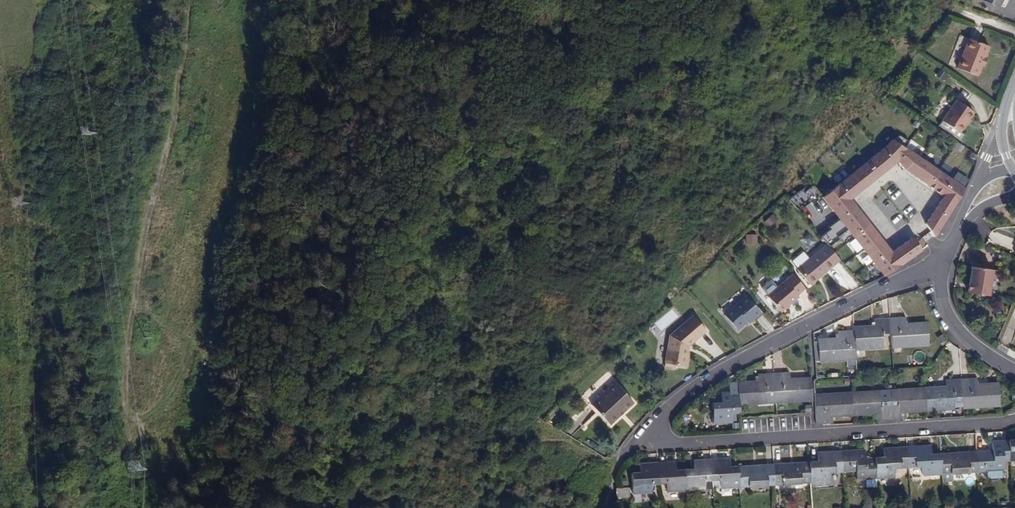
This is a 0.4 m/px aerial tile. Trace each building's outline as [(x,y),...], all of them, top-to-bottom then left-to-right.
[(969,38),(959,68),(979,75),(983,65),(985,66),(988,57),(986,57),(990,46),(969,38)] [(954,101),(940,121),(957,133),(972,113),(954,101)] [(963,189),(964,187),(912,153),(916,147),(903,139),(900,142),(894,139),(823,198),(882,274),(926,245),(921,238),(915,242),(913,237),(891,252),(849,198),(896,160),(904,169),(942,198),(926,224),(934,234),(963,189)] [(800,208),(811,200),(803,190),(793,198),(800,208)] [(774,214),(765,222),(771,228),(780,220),(774,214)] [(759,235),(746,235),(746,244),(759,244),(759,235)] [(810,235),(804,239),(810,247),(816,243),(810,235)] [(802,272),(814,288),(845,264),(833,249),(802,272)] [(968,294),(988,296),(991,270),(971,268),(968,294)] [(770,297),(783,314),(802,299),(800,297),(808,291),(797,277),(770,297)] [(773,279),(762,288),(768,296),(779,287),(773,279)] [(761,313),(749,297),(726,313),(737,328),(747,320),(749,322),(761,313)] [(669,333),(662,363),(672,366),(683,368),(687,352),(685,352),(687,345),(706,330),(694,314),(669,333)] [(889,318),(890,333),(891,346),(928,343),(927,323),(906,324),(905,317),(889,318)] [(881,333),(890,333),(889,318),(873,319),(874,327),(854,328),(854,331),(855,348),(882,347),(881,333)] [(855,358),(855,348),(854,331),(837,332),(838,339),(817,340),(814,340),(815,361),(819,361),(855,358)] [(790,371),(774,373),(774,388),(775,400),(812,398),(811,378),(791,380),(790,371)] [(774,388),(774,373),(758,374),(758,381),(737,383),(737,384),(738,403),(767,401),(766,388),(774,388)] [(977,378),(961,379),(963,406),(999,404),(998,384),(977,386),(977,378)] [(945,388),(925,389),(926,409),(963,406),(961,379),(945,380),(945,388)] [(618,384),(593,405),(610,426),(635,406),(618,384)] [(739,412),(738,403),(737,384),(729,384),(730,392),(724,392),(724,401),(711,402),(713,422),(731,421),(730,413),(739,412)] [(889,405),(890,419),(906,418),(906,410),(926,409),(925,389),(897,391),(898,404),(889,405)] [(874,420),(890,419),(889,405),(880,405),(879,392),(851,394),(852,413),(874,411),(874,420)] [(831,414),(852,413),(851,394),(814,396),(816,414),(816,424),(832,423),(831,414)] [(974,451),(975,471),(1003,469),(1002,461),(1009,460),(1008,440),(991,441),(991,450),(974,451)] [(921,474),(940,473),(938,453),(930,453),(929,445),(905,447),(906,467),(921,466),(921,474)] [(893,468),(906,467),(905,447),(882,448),(882,456),(873,457),(875,478),(893,476),(893,468)] [(863,449),(840,451),(841,471),(854,470),(855,479),(875,478),(873,457),(864,458),(863,449)] [(841,471),(840,451),(816,452),(817,461),(808,461),(809,482),(827,481),(827,472),(841,471)] [(975,471),(974,451),(938,453),(940,473),(975,471)] [(740,486),(738,466),(730,467),(729,458),(711,459),(712,479),(726,478),(726,487),(740,486)] [(698,480),(712,479),(711,459),(693,460),(694,469),(685,469),(686,490),(699,489),(698,480)] [(686,490),(685,469),(676,470),(676,461),(658,463),(659,483),(673,482),(674,490),(686,490)] [(775,484),(809,482),(808,461),(773,464),(775,484)] [(645,483),(659,483),(658,463),(640,464),(641,472),(632,473),(633,493),(646,492),(645,483)] [(738,466),(740,486),(775,484),(773,464),(738,466)] [(616,489),(616,498),(627,497),(627,488),(616,489)]
